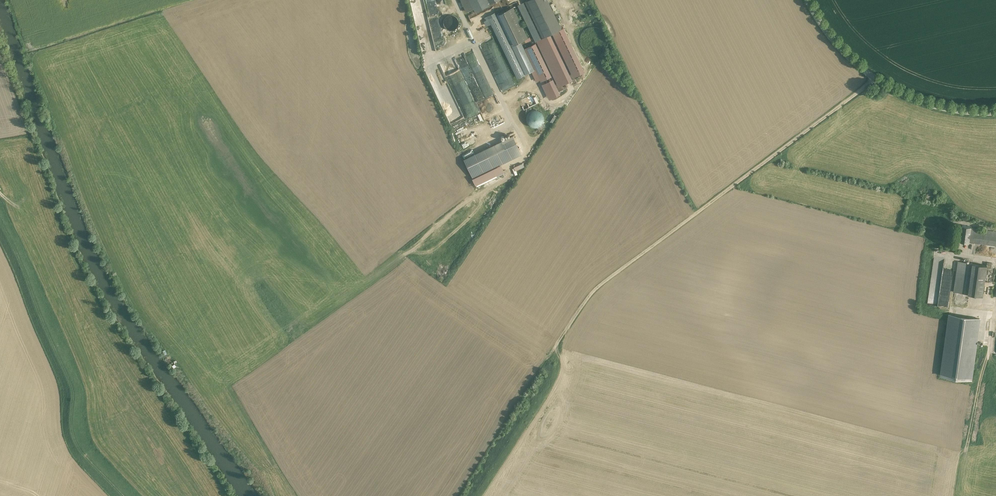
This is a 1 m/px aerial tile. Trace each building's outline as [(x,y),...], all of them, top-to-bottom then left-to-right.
[(430,16),(439,14),(435,0),(426,0),(430,16)] [(445,0),(435,0),(439,14),(446,5),(445,0)] [(466,11),(474,8),(470,0),(461,0),(466,11)] [(474,8),(475,11),(489,4),(489,3),(487,0),(470,0),(474,8)] [(525,1),(543,37),(561,28),(547,0),(528,0),(525,1)] [(541,38),(524,2),(518,5),(535,41),(541,38)] [(513,7),(499,14),(514,44),(518,42),(527,37),(513,7)] [(452,15),(451,15),(449,15),(448,15),(447,16),(446,17),(445,18),(444,19),(444,20),(443,21),(443,22),(443,23),(443,24),(444,25),(444,26),(444,27),(445,28),(446,29),(447,29),(448,30),(449,30),(450,30),(451,30),(453,30),(454,30),(455,29),(456,28),(457,28),(458,27),(458,25),(459,24),(459,23),(459,22),(458,21),(458,20),(458,19),(457,18),(456,17),(455,16),(454,16),(453,15),(452,15)] [(496,15),(489,18),(492,23),(517,77),(524,74),(496,15)] [(522,50),(518,42),(514,44),(527,72),(531,70),(522,50)] [(537,81),(550,75),(536,44),(522,50),(531,70),(537,81)] [(477,61),(473,50),(465,53),(468,64),(477,61)] [(462,93),(462,84),(459,84),(458,81),(453,81),(453,84),(450,84),(450,90),(452,90),(452,94),(462,93)] [(530,129),(536,125),(538,129),(544,126),(541,121),(544,120),(536,107),(522,116),(530,129)] [(483,134),(476,118),(470,120),(477,136),(483,134)] [(512,137),(466,159),(474,177),(520,155),(512,137)] [(972,226),(962,225),(960,241),(969,243),(969,242),(971,229),(972,226)] [(971,229),(969,242),(995,246),(995,232),(971,229)] [(973,263),(959,261),(954,291),(968,294),(973,263)] [(987,265),(973,263),(968,294),(982,296),(987,268),(987,265)] [(932,265),(927,303),(948,306),(953,272),(942,270),(942,266),(932,265)] [(980,319),(950,314),(941,375),(971,379),(980,319)]
